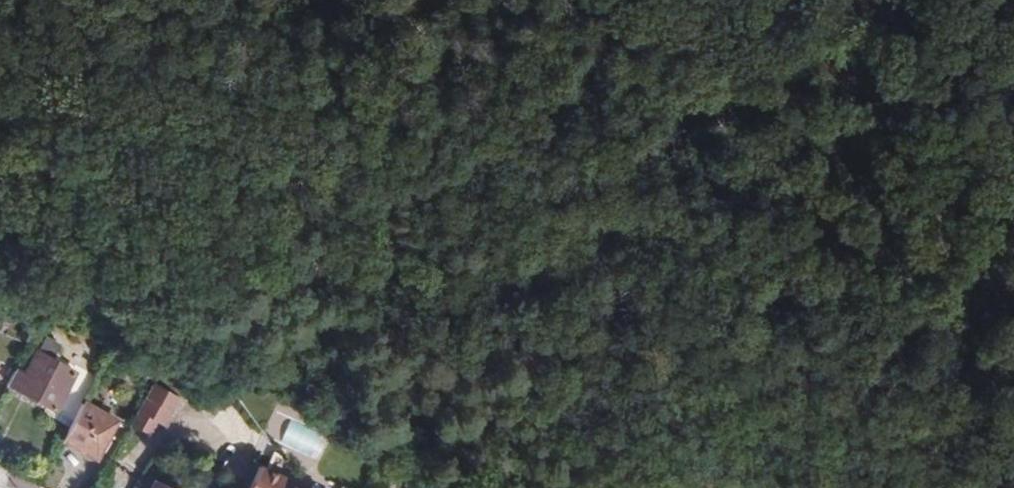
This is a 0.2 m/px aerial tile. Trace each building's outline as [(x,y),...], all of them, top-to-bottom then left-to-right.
[(78,372),(55,359),(61,346),(47,338),(27,375),(22,372),(14,386),(10,384),(0,402),(0,435),(25,392),(56,411),(78,372)] [(263,370),(272,374),(280,378),(283,372),(265,364),(263,370)] [(22,372),(18,370),(10,384),(14,386),(22,372)] [(85,404),(97,383),(78,372),(56,411),(53,417),(71,426),(85,404)] [(179,401),(154,386),(131,427),(148,437),(157,423),(164,428),(179,401)] [(117,420),(85,404),(71,426),(64,440),(79,448),(84,457),(92,455),(97,458),(117,420)] [(280,443),(318,460),(328,437),(290,420),(280,443)] [(292,486),(294,482),(260,465),(249,487),(296,487),(292,486)]
